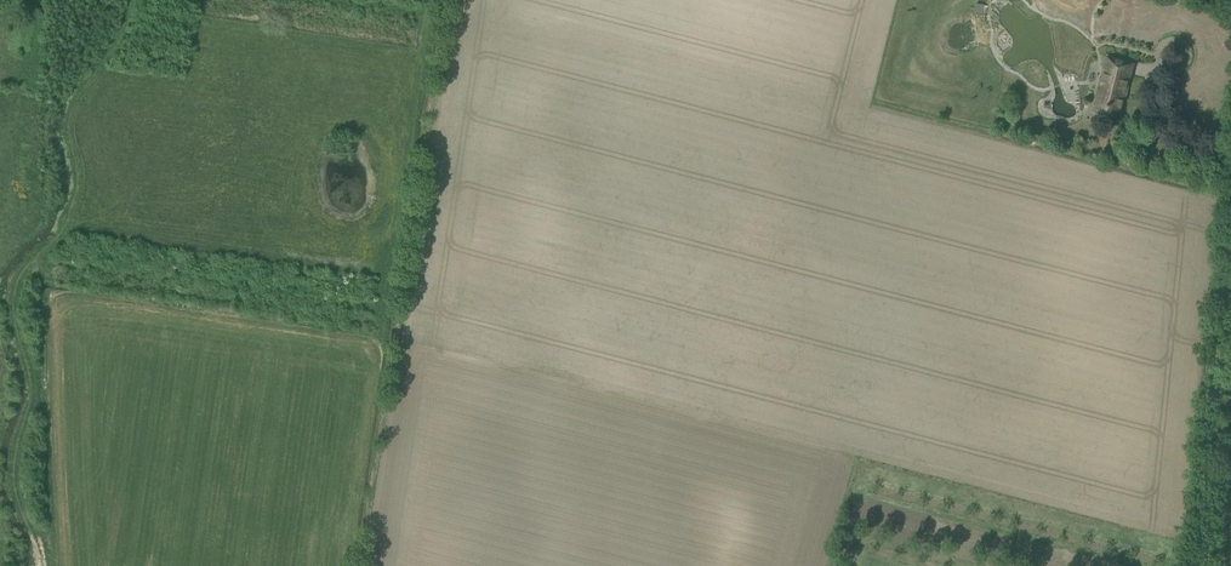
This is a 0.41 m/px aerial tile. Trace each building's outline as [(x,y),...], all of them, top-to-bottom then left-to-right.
[(988,15),(990,6),(977,3),(975,11),(988,15)] [(1126,90),(1133,64),(1105,57),(1090,112),(1105,116),(1105,114),(1117,117),(1122,96),(1121,96),(1123,89),(1126,90)]
